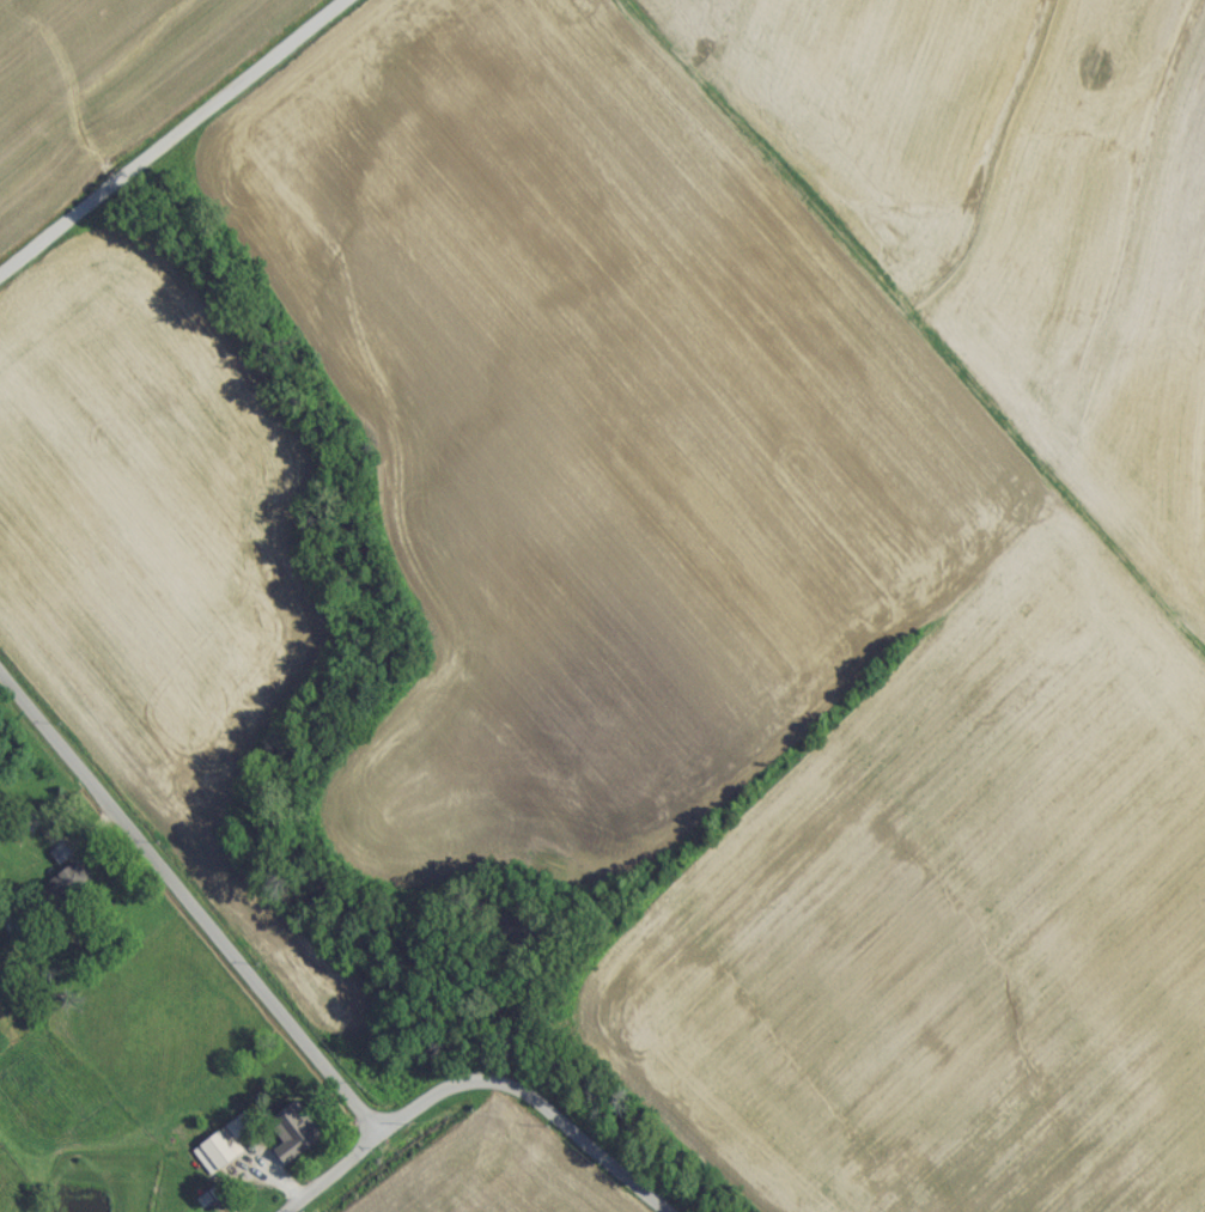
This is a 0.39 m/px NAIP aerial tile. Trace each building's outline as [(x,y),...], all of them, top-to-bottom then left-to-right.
[(205,1181),(238,1167),(225,1138),(192,1151),(205,1181)]
